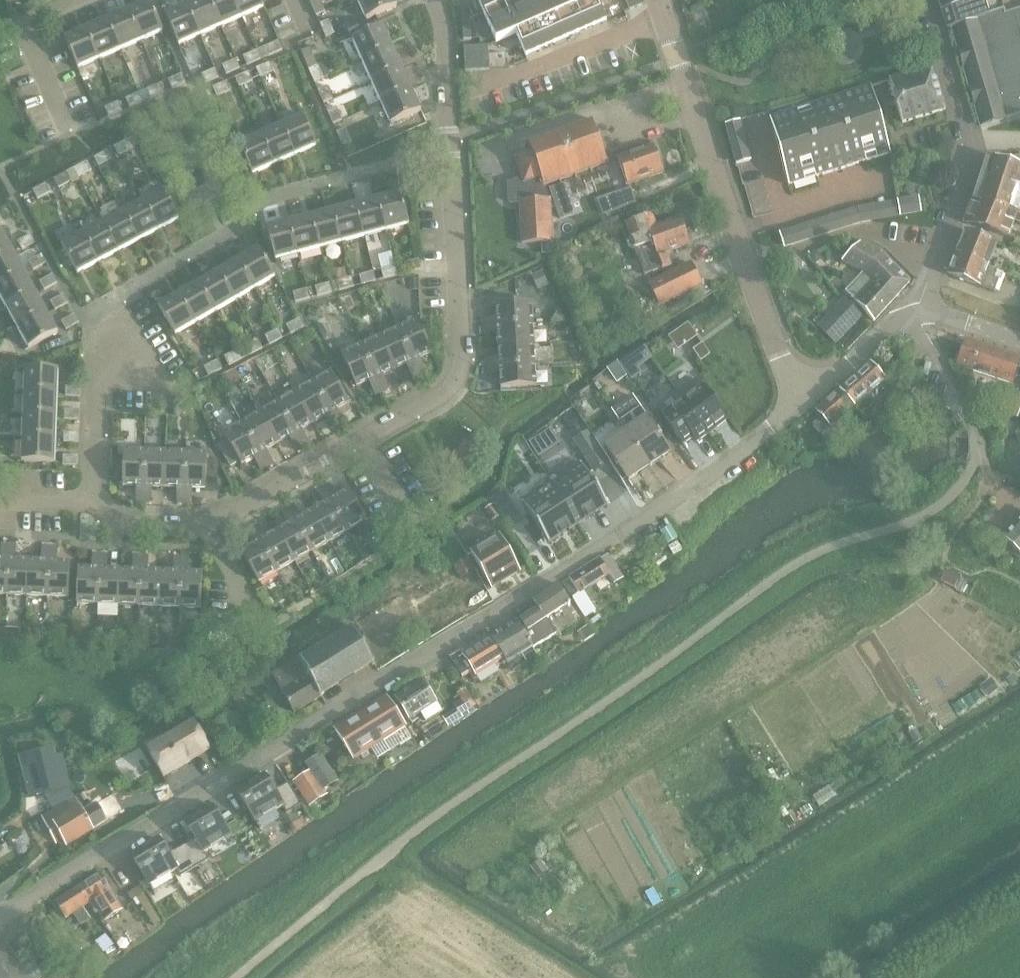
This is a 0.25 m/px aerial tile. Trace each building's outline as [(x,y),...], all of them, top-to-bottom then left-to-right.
[(209,0),(199,0),(187,5),(200,36),(221,27),(209,0)] [(234,0),(209,0),(221,27),(242,17),(234,0)] [(260,0),(234,0),(242,17),(263,8),(260,0)] [(316,16),(326,12),(320,0),(316,0),(310,2),(316,16)] [(393,0),(357,0),(366,20),(396,6),(393,0)] [(479,3),(497,43),(517,34),(502,0),(485,0),(479,3)] [(517,34),(526,56),(547,48),(526,0),(502,0),(517,34)] [(547,48),(567,39),(549,0),(526,0),(547,48)] [(567,39),(587,30),(573,0),(549,0),(567,39)] [(587,30),(607,22),(597,0),(573,0),(587,30)] [(634,0),(626,0),(630,11),(637,8),(634,0)] [(943,10),(973,0),(940,0),(943,10)] [(1000,0),(973,0),(943,10),(948,28),(1003,11),(1000,0)] [(163,32),(150,1),(129,11),(142,41),(163,32)] [(200,36),(187,5),(165,15),(179,45),(200,36)] [(1005,14),(1004,11),(1003,11),(948,28),(948,30),(952,29),(981,127),(1019,115),(1019,9),(1005,14)] [(142,41),(129,11),(107,20),(120,50),(142,41)] [(120,50),(107,20),(86,29),(99,59),(120,50)] [(320,24),(326,38),(335,34),(329,20),(320,24)] [(392,47),(383,26),(351,40),(361,61),(392,47)] [(472,40),(472,37),(472,28),(464,28),(464,41),(472,40)] [(99,59),(86,29),(64,38),(77,69),(99,59)] [(279,41),(266,47),(270,56),(283,50),(279,41)] [(489,46),(481,47),(481,59),(489,58),(489,46)] [(402,68),(392,47),(361,61),(370,82),(402,68)] [(473,59),(473,47),(465,48),(465,60),(473,59)] [(481,47),(473,47),(473,59),(481,59),(481,47)] [(311,49),(302,53),(310,69),(309,69),(316,83),(324,79),(311,49)] [(257,51),(244,57),(248,66),(261,60),(257,51)] [(490,70),(489,58),(481,59),(482,71),(490,70)] [(474,71),(473,59),(465,60),(466,72),(468,72),(474,71)] [(482,71),(481,59),(473,59),(474,71),(482,71)] [(237,60),(223,66),(227,75),(241,69),(237,60)] [(270,63),(257,69),(261,78),(274,73),(270,63)] [(903,122),(945,110),(933,67),(891,79),(903,122)] [(411,89),(402,68),(370,82),(380,103),(411,89)] [(216,69),(202,75),(206,84),(220,78),(216,69)] [(249,72),(236,78),(240,87),(253,81),(249,72)] [(182,74),(169,80),(173,89),(186,84),(182,74)] [(228,82),(214,88),(218,97),(232,91),(228,82)] [(161,84),(147,90),(151,99),(165,93),(161,84)] [(328,86),(318,90),(324,104),(333,100),(328,86)] [(890,154),(871,87),(771,119),(790,186),(890,154)] [(421,111),(411,89),(380,103),(389,125),(421,111)] [(140,93),(126,99),(130,108),(144,102),(140,93)] [(119,102),(105,107),(109,117),(123,111),(119,102)] [(337,107),(328,111),(334,125),(343,121),(337,107)] [(316,146),(302,115),(280,125),(294,155),(316,146)] [(607,164),(592,122),(528,145),(532,154),(516,160),(524,184),(507,185),(509,204),(520,204),(522,245),(553,243),(550,202),(548,201),(543,187),(607,164)] [(729,135),(743,131),(740,122),(727,125),(729,135)] [(294,155),(280,125),(259,135),(273,165),(294,155)] [(347,129),(338,133),(343,146),(353,142),(347,129)] [(748,152),(743,131),(729,135),(735,155),(748,152)] [(273,165),(259,135),(238,144),(252,175),(273,165)] [(128,140),(115,147),(116,149),(120,156),(133,149),(129,142),(128,140)] [(662,172),(653,148),(632,155),(631,153),(618,158),(627,184),(662,172)] [(108,151),(95,158),(95,159),(99,167),(112,160),(108,153),(108,151)] [(735,155),(737,165),(751,161),(748,152),(735,155)] [(1016,158),(1012,168),(987,159),(981,177),(1019,190),(1019,158),(1016,158)] [(88,162),(75,169),(80,178),(93,171),(89,163),(88,162)] [(75,169),(55,180),(60,188),(72,182),(74,184),(81,180),(80,178),(75,169)] [(974,200),(1019,216),(1019,215),(1016,214),(1019,203),(1019,190),(981,177),(974,200)] [(47,184),(34,191),(38,199),(51,193),(47,185),(47,184)] [(620,198),(615,187),(596,193),(600,205),(620,198)] [(179,220),(164,191),(143,202),(159,231),(179,220)] [(410,225),(402,193),(379,199),(387,231),(410,225)] [(919,198),(898,202),(901,216),(922,212),(919,198)] [(387,231),(379,199),(357,205),(365,237),(387,231)] [(973,200),(965,224),(1007,239),(1013,222),(1019,224),(1019,216),(974,200),(973,200)] [(159,231),(143,202),(123,212),(138,242),(159,231)] [(889,203),(891,217),(901,216),(898,202),(889,203)] [(889,203),(868,207),(871,221),(891,217),(889,203)] [(365,237),(357,205),(334,210),(343,242),(365,237)] [(862,223),(871,221),(868,207),(858,209),(862,223)] [(849,212),(853,225),(862,223),(858,209),(849,212)] [(343,242),(334,210),(312,216),(320,248),(343,242)] [(138,242),(123,212),(103,223),(118,252),(138,242)] [(849,212),(829,218),(833,232),(853,225),(849,212)] [(658,228),(653,215),(627,225),(632,240),(629,245),(630,248),(636,250),(645,276),(671,266),(667,253),(689,245),(680,220),(658,228)] [(320,248),(312,216),(290,222),(298,254),(320,248)] [(833,232),(829,218),(819,221),(824,235),(833,232)] [(819,221),(810,224),(814,238),(824,235),(819,221)] [(298,254),(290,222),(267,228),(275,260),(298,254)] [(118,252),(103,223),(82,234),(98,263),(118,252)] [(810,224),(790,231),(794,245),(814,238),(810,224)] [(13,251),(2,231),(0,232),(0,258),(13,251)] [(794,245),(790,231),(781,234),(785,248),(794,245)] [(987,267),(996,244),(964,233),(956,255),(987,267)] [(98,263),(82,234),(62,244),(77,274),(98,263)] [(34,244),(29,235),(16,242),(21,251),(34,244)] [(883,256),(882,255),(863,246),(844,264),(865,275),(883,256)] [(276,278),(259,248),(239,260),(256,289),(276,278)] [(13,251),(0,258),(0,285),(24,272),(13,251)] [(44,262),(39,253),(26,260),(31,269),(44,262)] [(987,267),(956,255),(948,276),(994,293),(999,281),(994,279),(997,271),(987,267)] [(911,284),(883,256),(865,275),(893,302),(911,284)] [(256,289),(239,260),(219,271),(236,300),(256,289)] [(407,274),(422,270),(419,261),(405,264),(407,274)] [(691,263),(652,282),(662,304),(702,285),(691,263)] [(397,266),(382,270),(385,280),(399,276),(397,266)] [(236,300),(219,271),(199,282),(216,312),(236,300)] [(24,272),(0,285),(0,297),(6,308),(35,292),(24,272)] [(375,272),(360,276),(362,285),(377,282),(375,272)] [(544,272),(533,277),(539,291),(550,286),(544,272)] [(56,284),(51,275),(38,282),(43,291),(56,284)] [(893,302),(865,275),(847,293),(875,321),(893,302)] [(352,278),(338,281),(341,291),(355,287),(352,278)] [(216,312),(199,282),(179,294),(196,323),(216,312)] [(330,284),(316,287),(319,297),(333,293),(330,284)] [(392,286),(381,290),(384,298),(395,295),(392,286)] [(308,289),(294,293),(296,303),(311,299),(308,289)] [(46,312),(35,292),(6,308),(17,328),(46,312)] [(196,323),(179,294),(158,305),(175,335),(196,323)] [(67,304),(63,295),(49,302),(54,311),(67,304)] [(845,300),(820,327),(838,344),(863,317),(845,300)] [(533,326),(532,305),(497,306),(498,320),(483,320),(483,328),(533,326)] [(312,306),(309,315),(317,318),(320,310),(312,306)] [(58,333),(46,312),(17,328),(28,349),(58,333)] [(79,324),(74,315),(61,322),(65,331),(79,324)] [(432,353),(418,320),(399,329),(419,375),(426,372),(420,358),(432,353)] [(283,329),(287,338),(301,331),(296,322),(283,329)] [(328,324),(319,329),(323,338),(333,333),(328,324)] [(534,346),(533,326),(483,328),(483,336),(498,335),(499,348),(534,346)] [(419,375),(399,329),(380,337),(394,370),(406,365),(412,378),(419,375)] [(278,330),(266,336),(270,346),(283,339),(278,330)] [(687,344),(678,333),(667,340),(675,352),(687,344)] [(394,370),(380,337),(361,345),(382,392),(389,389),(383,375),(394,370)] [(968,338),(958,366),(1012,385),(1015,377),(1019,379),(1019,356),(968,338)] [(259,340),(246,347),(250,356),(263,349),(259,340)] [(382,392),(361,345),(342,354),(356,386),(369,381),(375,395),(382,392)] [(535,366),(534,346),(499,348),(500,360),(484,361),(484,369),(535,366)] [(239,351),(226,357),(230,366),(243,359),(239,351)] [(272,354),(262,360),(269,371),(279,366),(272,354)] [(649,362),(643,354),(623,368),(629,376),(649,362)] [(218,361),(205,368),(209,377),(222,370),(218,361)] [(894,389),(872,364),(841,390),(856,407),(863,415),(894,389)] [(536,388),(535,366),(484,369),(485,377),(500,376),(501,390),(536,388)] [(58,370),(24,369),(23,392),(57,394),(58,370)] [(350,403),(332,372),(314,382),(338,426),(345,422),(338,409),(350,403)] [(611,372),(594,384),(602,395),(619,383),(611,372)] [(727,422),(697,380),(678,394),(708,436),(727,422)] [(338,426),(314,382),(296,392),(313,423),(325,417),(332,430),(338,426)] [(66,387),(65,397),(80,398),(81,388),(66,387)] [(856,407),(841,390),(817,411),(825,420),(815,429),(821,436),(831,427),(832,428),(856,407)] [(57,394),(23,392),(22,415),(56,417),(57,394)] [(313,423),(296,392),(278,402),(303,446),(309,442),(302,430),(313,423)] [(708,436),(678,394),(658,408),(685,445),(695,438),(698,443),(708,436)] [(303,446),(278,402),(260,412),(277,443),(289,437),(296,450),(303,446)] [(641,407),(619,422),(626,432),(650,466),(671,452),(648,418),(641,407)] [(65,410),(64,420),(79,421),(80,411),(65,410)] [(277,443),(260,412),(242,423),(267,466),(273,463),(266,450),(277,443)] [(56,417),(22,415),(21,438),(56,440),(56,417)] [(267,466),(242,423),(224,433),(241,463),(253,457),(260,470),(267,466)] [(650,466),(626,432),(605,447),(629,481),(650,466)] [(64,433),(63,443),(78,444),(79,433),(64,433)] [(588,433),(576,441),(596,471),(607,464),(588,433)] [(56,440),(21,438),(20,462),(55,463),(56,440)] [(144,452),(124,451),(123,486),(136,487),(135,502),(143,503),(144,452)] [(165,452),(144,452),(143,503),(151,503),(151,487),(164,487),(165,452)] [(186,453),(165,452),(164,487),(177,488),(176,503),(184,503),(186,453)] [(208,454),(186,453),(184,503),(192,503),(192,488),(207,489),(208,454)] [(63,456),(62,466),(77,466),(78,456),(63,456)] [(570,477),(555,487),(579,525),(609,506),(582,464),(581,465),(568,474),(570,477)] [(367,521),(350,490),(338,497),(330,484),(323,488),(348,531),(367,521)] [(524,502),(523,503),(550,545),(579,525),(555,487),(540,497),(537,494),(524,502)] [(348,531),(323,488),(317,491),(324,504),(313,511),(331,542),(348,531)] [(313,511),(302,517),(295,504),(288,508),(313,552),(331,542),(313,511)] [(494,521),(501,516),(495,506),(488,510),(494,521)] [(313,552),(288,508),(282,511),(289,524),(278,531),(295,562),(313,552)] [(1004,540),(1019,555),(1019,523),(1004,540)] [(278,531),(266,537),(259,524),(253,528),(278,572),(295,562),(278,531)] [(278,572),(253,528),(247,531),(254,544),(242,551),(259,582),(278,572)] [(507,580),(521,571),(501,537),(487,545),(507,580)] [(1,545),(0,560),(0,595),(6,595),(8,545),(1,545)] [(28,561),(15,561),(16,545),(8,545),(6,595),(27,596),(28,561)] [(507,580),(487,545),(473,553),(493,588),(507,580)] [(50,547),(42,546),(41,562),(28,561),(27,596),(48,597),(50,547)] [(70,563),(57,562),(58,547),(50,547),(48,597),(69,598),(70,563)] [(100,555),(93,554),(92,570),(79,569),(77,604),(99,605),(100,555)] [(623,578),(608,554),(564,582),(574,598),(587,618),(597,611),(584,591),(610,574),(616,583),(623,578)] [(120,571),(107,570),(108,555),(100,555),(99,605),(119,606),(120,571)] [(141,557),(133,556),(133,571),(120,571),(119,606),(139,607),(141,557)] [(161,573),(148,572),(149,557),(141,557),(139,607),(160,607),(161,573)] [(476,570),(468,557),(455,565),(462,578),(476,570)] [(182,559),(174,559),(174,573),(161,573),(160,607),(180,608),(182,559)] [(203,575),(189,574),(189,559),(182,559),(180,608),(202,609),(203,575)] [(571,602),(559,585),(534,602),(538,608),(545,619),(547,618),(571,602)] [(547,618),(545,619),(538,608),(518,622),(534,649),(557,634),(547,618)] [(534,649),(518,622),(491,638),(504,660),(507,665),(534,649)] [(147,643),(158,644),(159,625),(148,625),(147,643)] [(588,627),(579,634),(585,644),(595,637),(588,627)] [(375,662),(354,628),(301,661),(300,658),(273,675),(296,713),(322,697),(321,695),(375,662)] [(504,660),(491,638),(464,655),(481,684),(500,673),(496,665),(504,660)] [(438,704),(423,680),(396,698),(410,721),(438,704)] [(457,710),(443,718),(449,728),(463,719),(462,716),(477,707),(466,690),(458,695),(462,702),(455,707),(457,710)] [(407,727),(388,696),(335,728),(353,759),(407,727)] [(193,723),(148,750),(166,780),(211,753),(193,723)] [(53,749),(20,758),(22,766),(31,798),(45,794),(55,811),(42,819),(47,829),(54,841),(63,835),(68,844),(113,818),(110,813),(120,807),(112,795),(84,811),(70,787),(71,786),(62,755),(56,757),(53,749)] [(269,773),(239,791),(236,786),(235,787),(261,830),(262,829),(258,822),(283,807),(287,814),(302,805),(278,766),(277,766),(287,783),(278,789),(269,773)] [(326,796),(311,771),(294,782),(303,796),(298,799),(313,821),(317,819),(310,806),(326,796)] [(237,844),(210,802),(209,803),(212,808),(182,826),(191,841),(182,847),(195,869),(210,860),(206,853),(232,838),(236,845),(237,844)] [(172,853),(163,837),(133,855),(130,850),(129,851),(154,894),(156,893),(151,886),(178,870),(182,877),(195,869),(182,847),(172,853)] [(100,872),(79,886),(89,903),(92,901),(105,923),(124,910),(110,888),(100,872)] [(89,903),(79,886),(55,901),(65,917),(72,913),(82,925),(92,919),(83,907),(89,903)] [(96,943),(104,953),(115,945),(106,935),(96,943)] [(0,949),(0,977),(42,977),(26,952),(16,958),(7,945),(0,949)]
